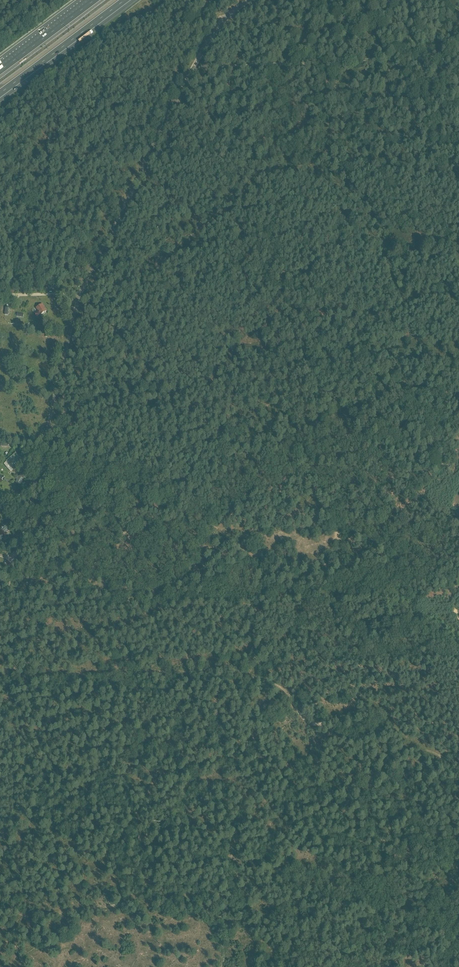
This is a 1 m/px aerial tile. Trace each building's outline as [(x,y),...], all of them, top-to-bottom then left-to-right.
[(34,313),(36,316),(40,314),(40,315),(47,311),(42,304),(36,308),(38,311),(34,313)] [(6,461),(14,470),(24,461),(16,452),(6,461)] [(5,466),(12,475),(15,473),(7,464),(5,466)] [(15,478),(17,479),(15,482),(20,485),(23,479),(26,474),(21,472),(19,476),(17,475),(15,478)] [(24,507),(14,504),(12,509),(17,511),(16,514),(21,516),(24,507)] [(9,530),(9,531),(14,527),(9,522),(5,526),(4,528),(0,531),(0,534),(3,538),(8,534),(7,532),(9,530)]
